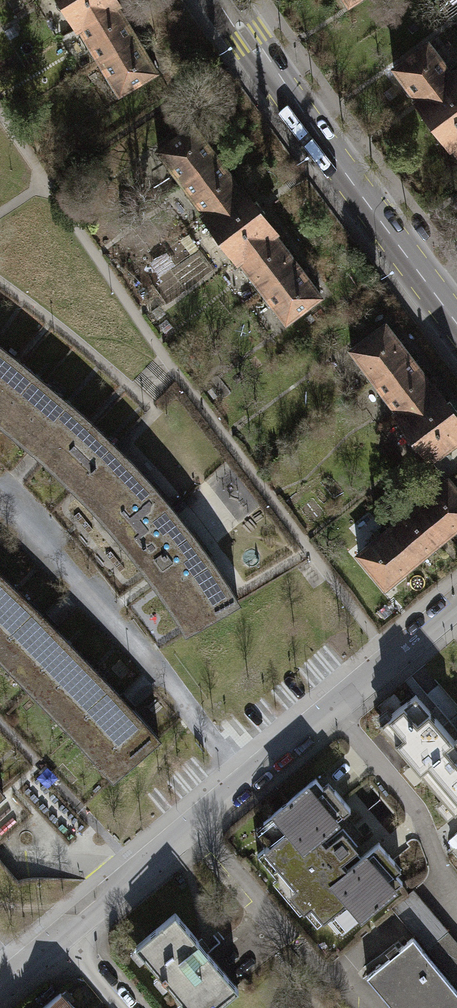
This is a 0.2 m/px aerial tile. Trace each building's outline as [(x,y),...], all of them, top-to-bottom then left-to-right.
[(79,26),(116,4),(118,3),(116,0),(61,0),(77,27),(79,26)] [(79,26),(99,59),(136,38),(116,4),(79,26)] [(156,72),(136,38),(99,59),(119,94),(156,72)] [(393,67),(417,99),(452,73),(428,41),(393,67)] [(452,145),(456,141),(456,77),(453,72),(452,73),(417,99),(416,100),(450,146),(452,145)] [(158,150),(182,181),(216,155),(192,124),(158,150)] [(239,186),(216,155),(182,181),(205,212),(239,186)] [(237,259),(239,258),(274,232),(275,231),(263,214),(265,212),(257,200),(253,202),(241,185),(239,186),(205,212),(203,213),(237,259)] [(239,258),(262,289),(297,263),(274,232),(239,258)] [(321,295),(297,263),(262,289),(287,321),(321,295)] [(351,349),(375,380),(410,354),(385,322),(351,349)] [(8,353),(0,346),(0,363),(8,353)] [(0,363),(0,409),(12,419),(43,381),(8,353),(0,363)] [(433,385),(410,354),(375,380),(398,411),(433,385)] [(48,449),(81,413),(43,381),(12,419),(48,449)] [(433,385),(398,411),(396,412),(407,427),(402,431),(416,450),(423,448),(437,467),(444,462),(455,476),(456,475),(456,414),(434,384),(433,385)] [(81,413),(48,449),(81,480),(115,445),(81,413)] [(124,526),(161,495),(150,483),(138,470),(115,445),(81,480),(103,502),(114,515),(124,526)] [(418,503),(446,535),(456,526),(456,487),(449,477),(418,503)] [(161,495),(124,526),(145,553),(160,573),(200,545),(185,524),(170,506),(161,495)] [(416,560),(446,535),(418,503),(388,527),(416,560)] [(385,586),(416,560),(388,527),(358,553),(385,586)] [(200,545),(160,573),(180,599),(197,627),(238,602),(229,587),(219,571),(209,558),(200,545)] [(40,681),(75,650),(36,609),(0,575),(0,642),(40,681)] [(158,738),(75,650),(40,681),(122,771),(158,738)] [(456,811),(456,738),(454,740),(416,694),(380,724),(455,812),(456,811)] [(312,777),(260,821),(273,837),(254,853),(276,879),(282,875),(308,905),(301,910),(313,925),(333,908),(347,924),(401,879),(389,864),(394,860),(378,842),(350,865),(343,856),(357,845),(342,827),(324,841),(317,833),(349,807),(334,788),(326,794),(312,777)] [(405,920),(423,904),(411,891),(393,907),(405,920)] [(423,904),(405,920),(428,946),(447,930),(423,904)] [(132,946),(184,1007),(208,1007),(234,986),(172,913),(132,946)] [(428,946),(456,980),(456,942),(447,930),(428,946)] [(366,976),(394,1007),(456,1007),(456,989),(412,937),(366,976)] [(62,992),(42,1007),(75,1007),(62,992)]
